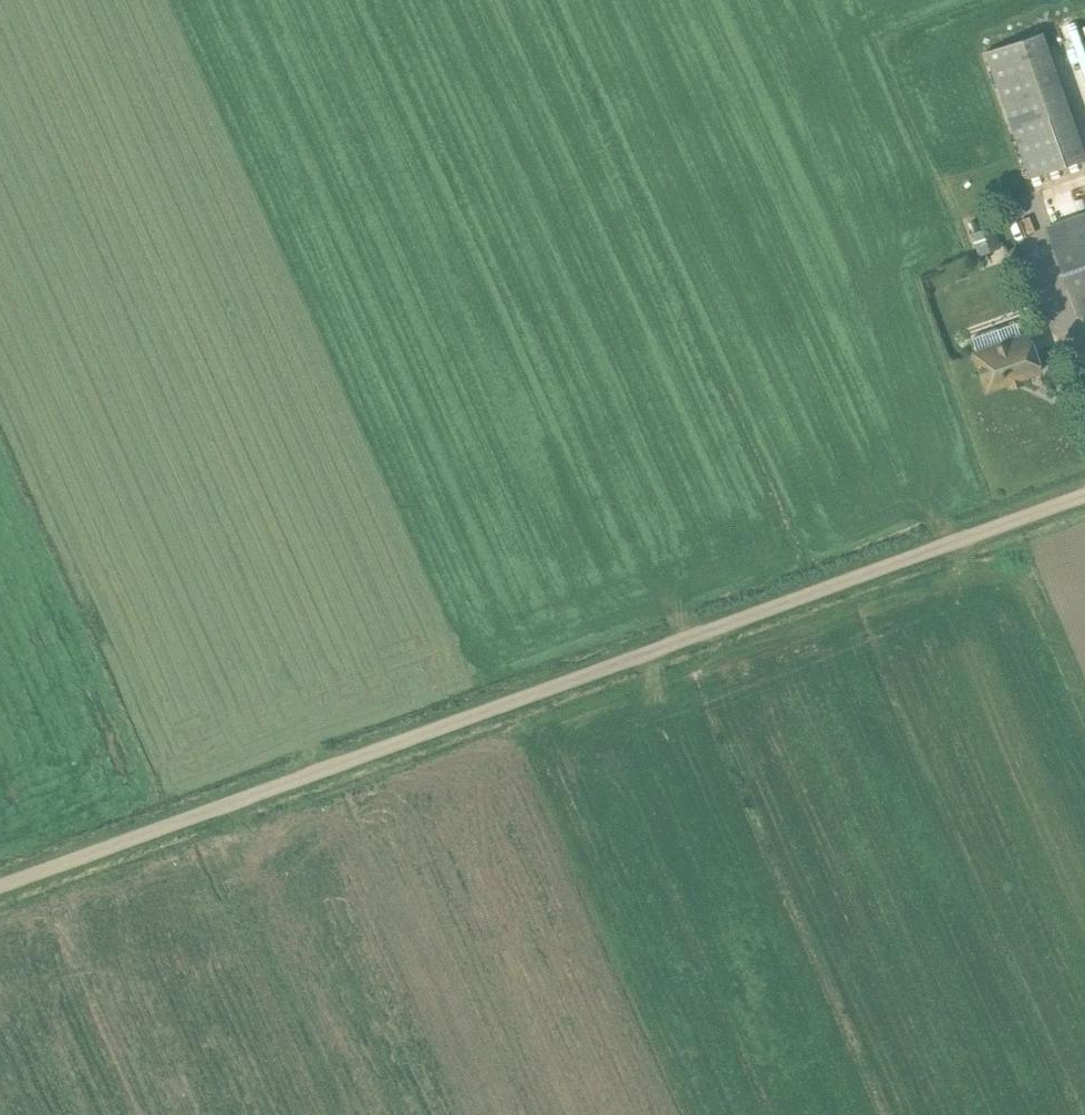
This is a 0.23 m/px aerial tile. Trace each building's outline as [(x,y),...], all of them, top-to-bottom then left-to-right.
[(1084,54),(1084,22),(1071,25),(1078,55),(1084,54)] [(1083,158),(1063,99),(1010,118),(1031,176),(1083,158)] [(1015,215),(1010,201),(1002,204),(1007,218),(1015,215)] [(1048,226),(1079,315),(1084,313),(1084,214),(1048,226)] [(979,255),(1002,247),(994,224),(971,232),(979,255)] [(999,328),(974,337),(979,351),(976,352),(989,389),(1043,369),(1030,332),(1004,342),(999,328)]
